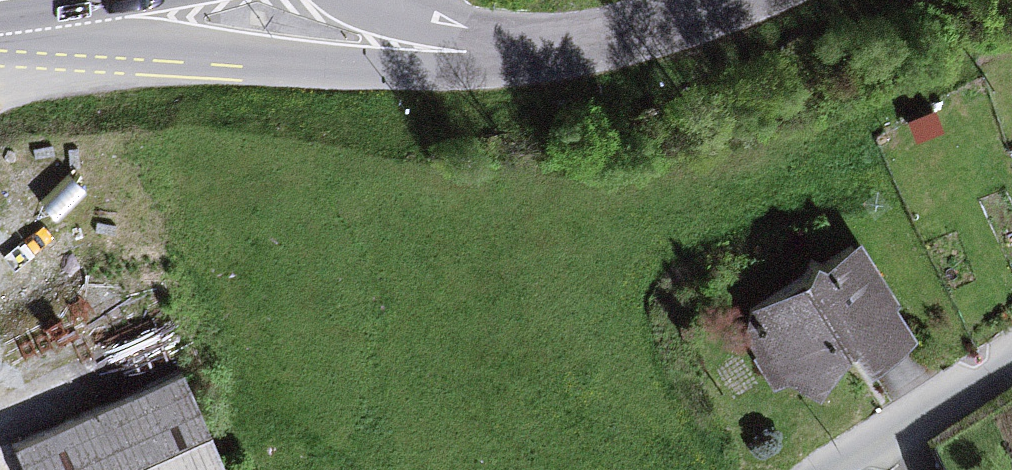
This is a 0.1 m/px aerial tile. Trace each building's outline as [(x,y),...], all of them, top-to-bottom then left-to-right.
[(908,331),(851,245),(736,321),(776,381),(795,368),(806,383),(857,349),(864,361),(908,331)] [(7,449),(16,469),(212,469),(172,379),(7,449)]
